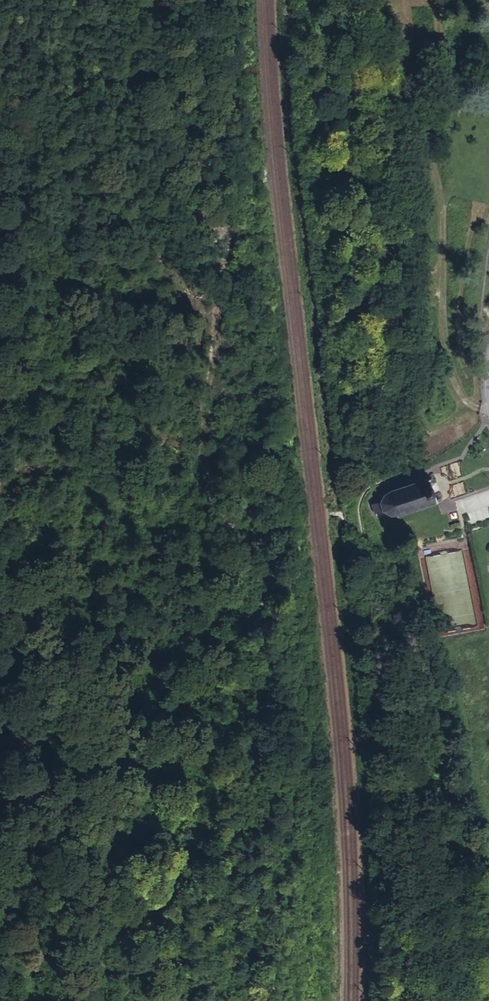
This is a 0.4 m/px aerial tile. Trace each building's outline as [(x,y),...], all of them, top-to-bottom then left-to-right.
[(373,503),(370,504),(371,505),(370,506),(370,507),(372,507),(374,514),(372,514),(372,516),(374,515),(375,517),(377,516),(377,514),(383,512),(383,513),(386,512),(391,514),(391,516),(393,516),(393,514),(398,513),(399,515),(401,514),(400,512),(407,510),(408,512),(410,512),(409,509),(416,507),(417,509),(419,508),(418,506),(425,504),(426,506),(429,505),(428,503),(435,500),(436,502),(438,502),(437,499),(439,499),(438,497),(436,498),(430,480),(432,479),(431,477),(429,478),(429,476),(427,477),(428,479),(420,481),(420,480),(418,480),(418,482),(411,485),(410,483),(408,483),(409,485),(402,488),(401,486),(399,486),(400,489),(393,491),(393,489),(390,490),(391,492),(386,495),(385,494),(383,495),(385,497),(383,500),(379,501),(380,503),(373,505),(373,503)]
